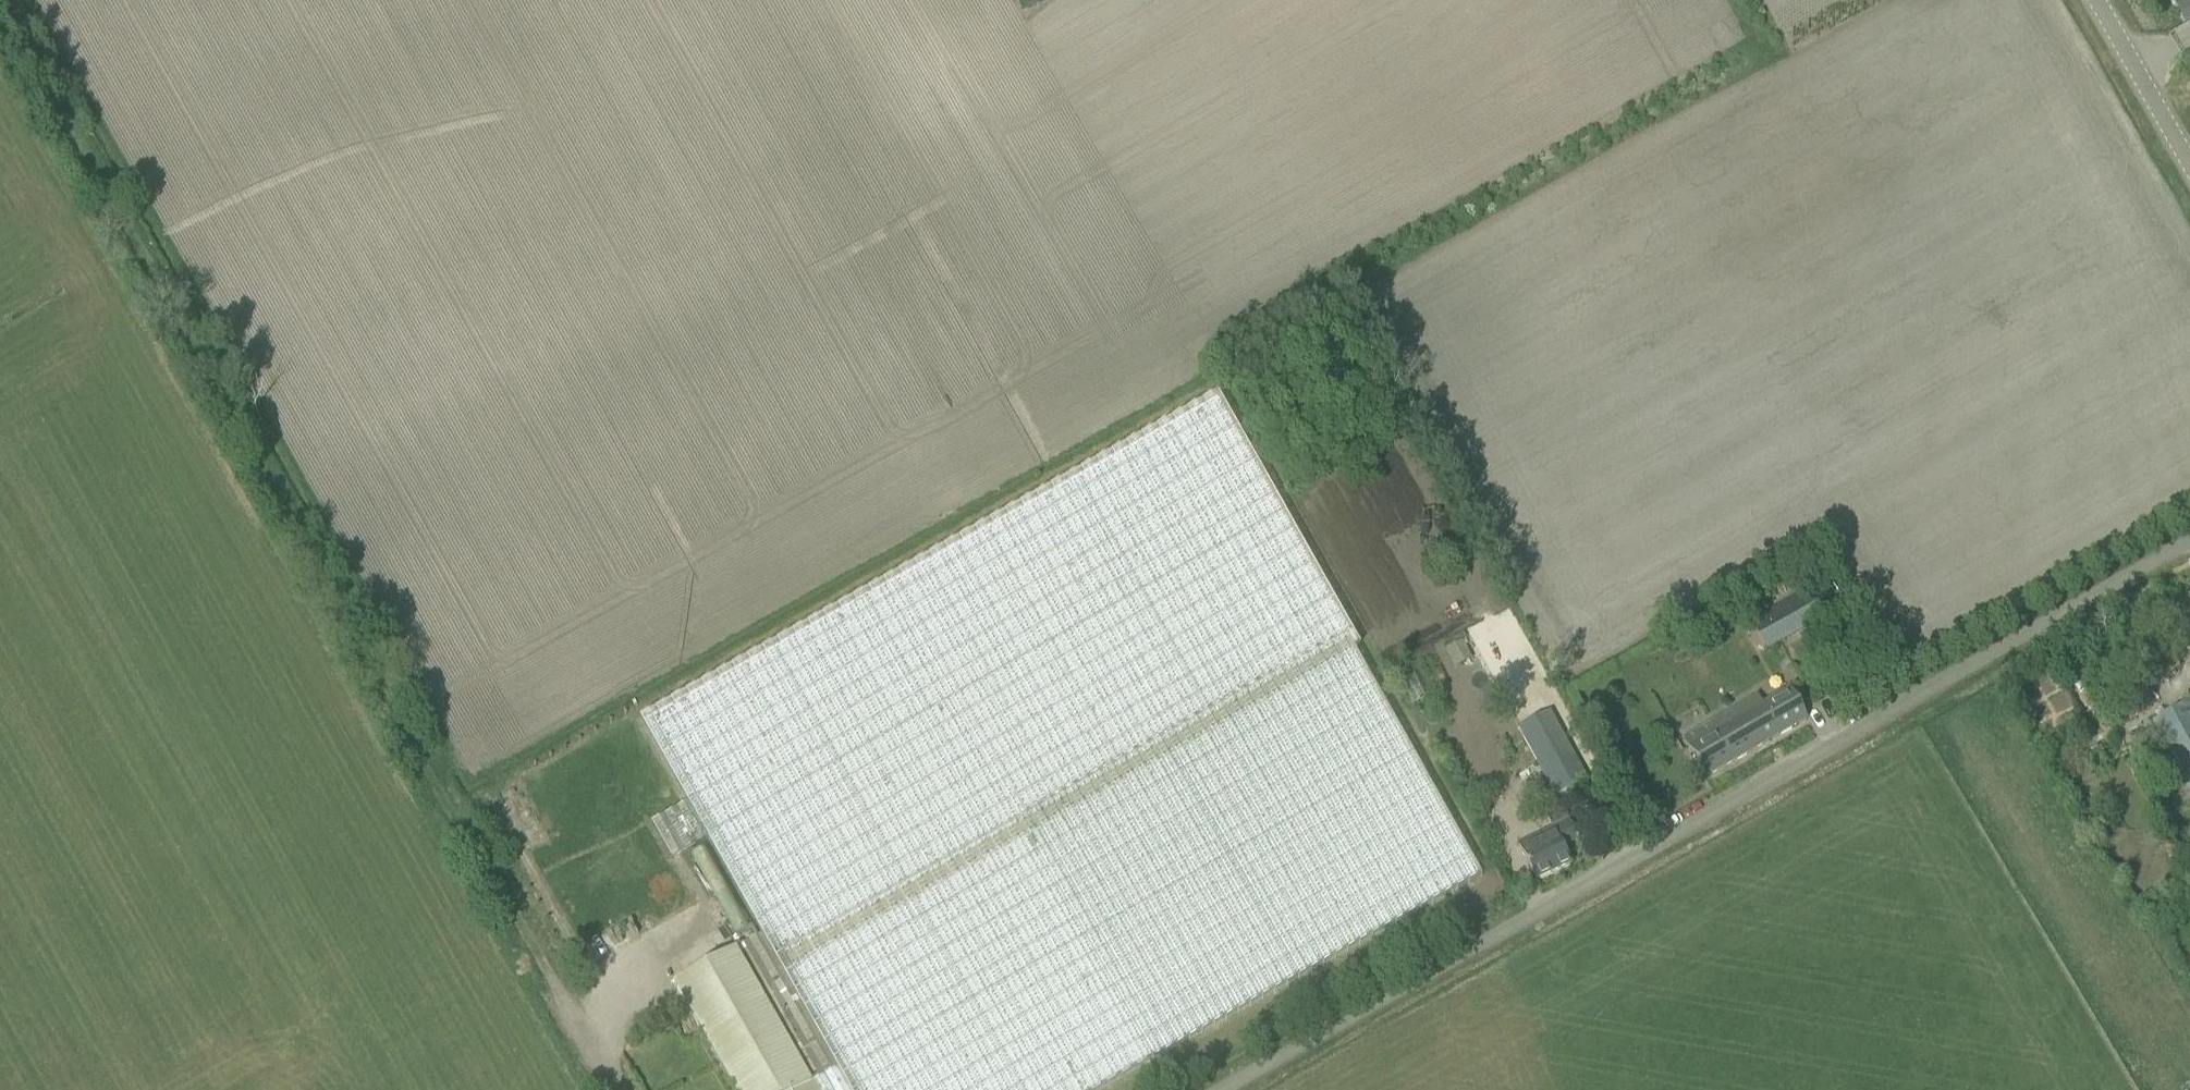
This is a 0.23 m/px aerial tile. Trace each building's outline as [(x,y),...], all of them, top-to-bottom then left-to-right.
[(1481,875),(1353,650),(1360,646),(1218,394),(640,719),(688,804),(651,825),(671,860),(707,839),(760,934),(672,985),(732,1089),(1101,1089),(1481,875)] [(1827,579),(1752,622),(1767,649),(1843,608),(1827,579)] [(1754,595),(1743,602),(1749,612),(1760,606),(1754,595)] [(1705,779),(1806,719),(1789,691),(1762,707),(1755,698),(1712,720),(1717,732),(1688,750),(1694,760),(1705,779)] [(2152,721),(2163,741),(2189,796),(2189,702),(2152,721)] [(1550,712),(1519,729),(1556,797),(1586,780),(1550,712)] [(1563,846),(1578,838),(1570,820),(1517,845),(1535,880),(1571,862),(1563,846)]
